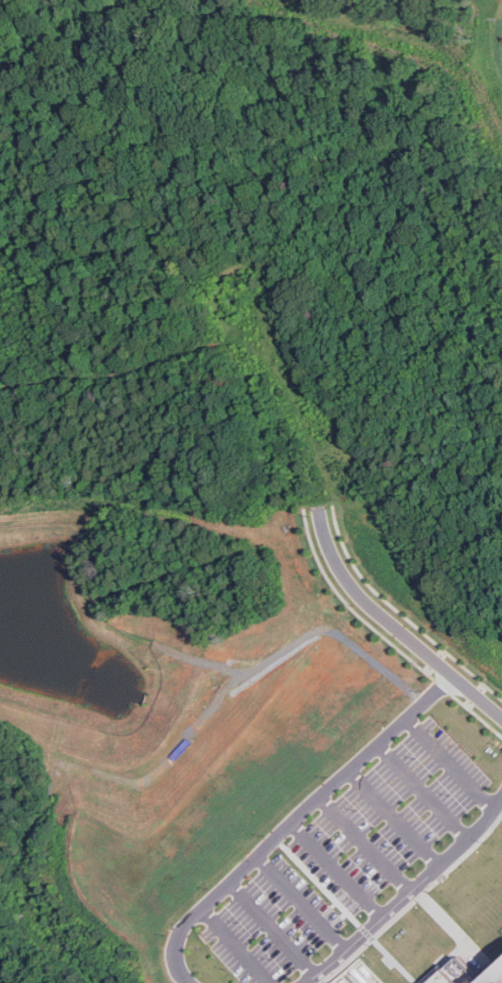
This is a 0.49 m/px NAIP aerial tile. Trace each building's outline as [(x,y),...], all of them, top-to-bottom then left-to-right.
[(454,955),(479,982),(424,982),(454,955)] [(483,982),(501,965),(501,982),(483,982)]
